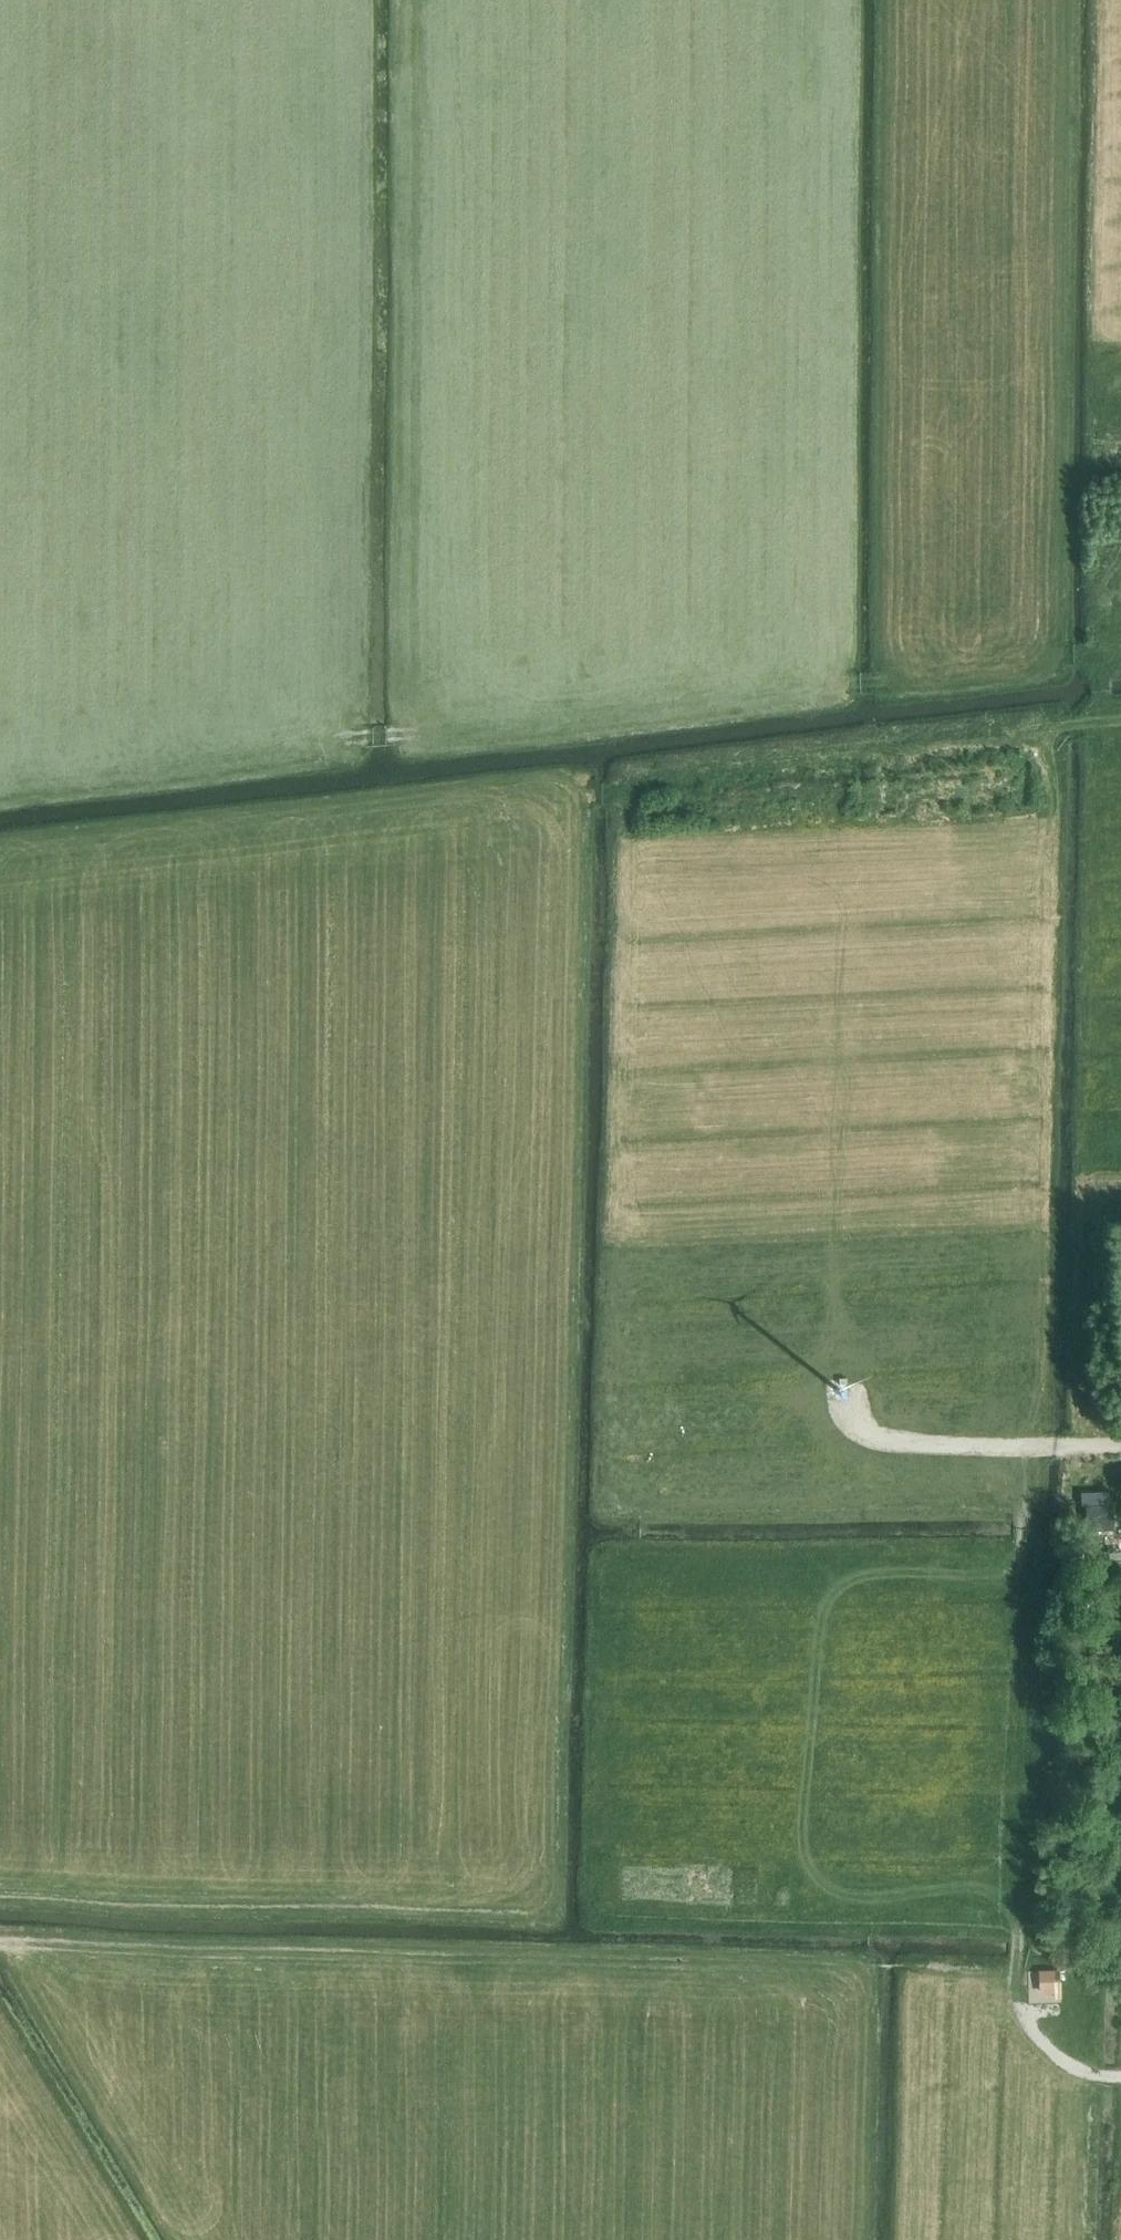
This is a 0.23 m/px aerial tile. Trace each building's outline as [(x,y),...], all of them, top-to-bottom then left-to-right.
[(1108,1493),(1080,1493),(1081,1506),(1108,1505),(1108,1493)] [(1112,1505),(1085,1506),(1086,1532),(1113,1531),(1112,1505)] [(1112,1552),(1120,1552),(1120,1538),(1112,1539),(1112,1552)] [(1058,1971),(1040,1972),(1041,1992),(1059,1991),(1058,1971)]
